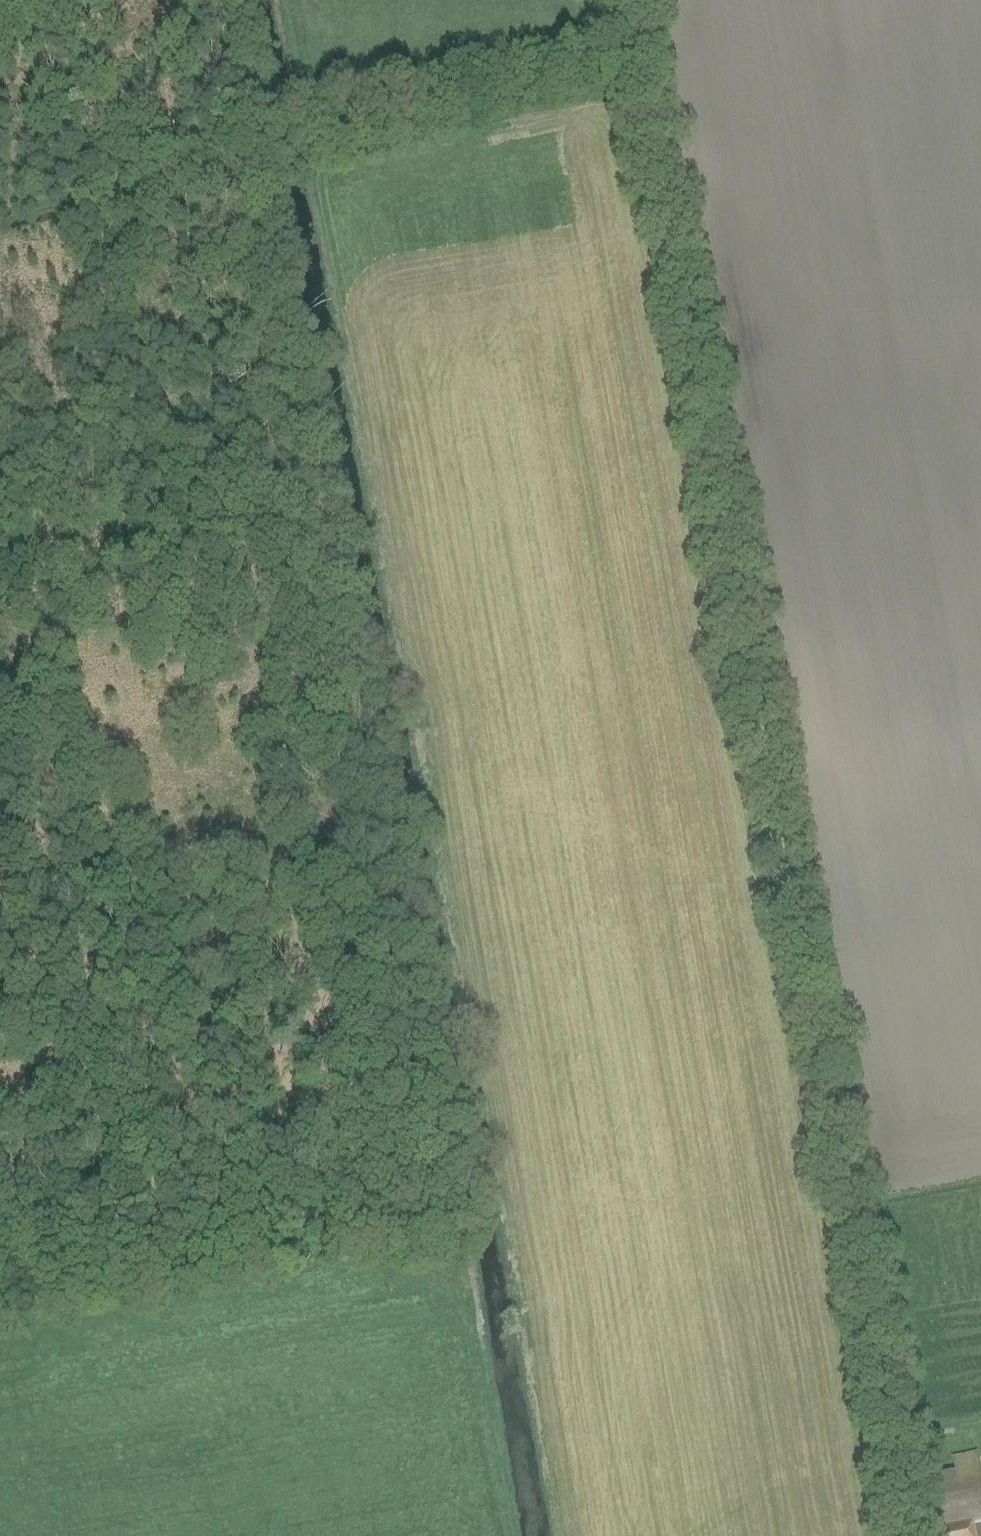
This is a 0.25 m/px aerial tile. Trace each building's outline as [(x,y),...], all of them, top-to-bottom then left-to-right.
[(977,1452),(953,1458),(956,1472),(923,1479),(935,1535),(980,1535),(980,1469),(977,1452)]
